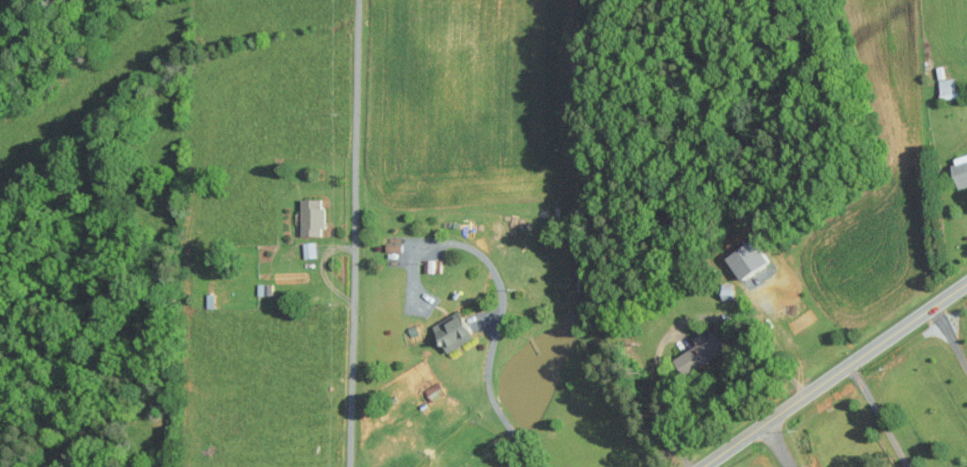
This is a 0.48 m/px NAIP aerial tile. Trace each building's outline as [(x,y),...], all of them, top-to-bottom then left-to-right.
[(953,158),(959,187),(966,186),(966,155),(953,158)] [(324,198),(302,197),(301,234),(323,235),(324,198)] [(770,263),(758,239),(728,254),(740,278),(770,263)] [(303,242),(304,257),(316,257),(315,241),(303,242)] [(424,272),(435,272),(435,259),(425,259),(424,272)] [(476,337),(461,310),(434,325),(449,352),(476,337)] [(676,357),(686,374),(729,350),(719,331),(708,337),(705,332),(694,338),(698,345),(676,357)] [(430,400),(445,394),(440,382),(425,387),(430,400)]
